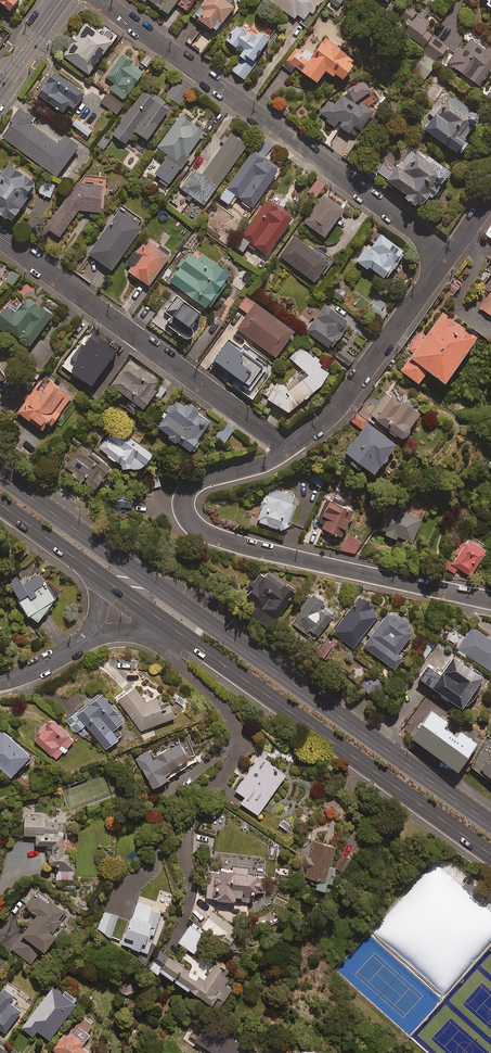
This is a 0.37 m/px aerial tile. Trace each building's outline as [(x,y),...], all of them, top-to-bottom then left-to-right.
[(14,13),(22,1),(21,0),(0,0),(0,3),(14,13)] [(147,1),(167,16),(179,0),(139,0),(145,4),(147,1)] [(221,0),(207,0),(193,18),(214,35),(234,10),(221,0)] [(313,16),(325,0),(266,0),(294,20),(296,17),(304,23),(310,14),(313,16)] [(488,5),(486,7),(490,11),(490,0),(481,0),(488,5)] [(433,36),(434,34),(412,20),(417,13),(407,6),(392,28),(440,60),(449,47),(433,36)] [(101,34),(87,24),(64,57),(91,76),(119,37),(105,27),(101,34)] [(255,40),(236,26),(224,44),(240,55),(240,61),(232,73),(244,81),(254,66),(253,65),(269,41),(259,34),(255,40)] [(470,40),(463,50),(459,47),(446,65),(479,89),(490,72),(490,54),(470,40)] [(314,55),(306,49),(303,53),(297,49),(283,66),(291,72),(293,69),(315,87),(325,75),(333,82),(336,79),(342,84),(353,70),(350,67),(354,63),(326,41),(314,55)] [(153,60),(146,55),(141,63),(148,68),(153,60)] [(114,83),(110,90),(125,102),(146,74),(123,56),(106,77),(114,83)] [(87,96),(58,74),(41,96),(65,115),(71,106),(76,110),(87,96)] [(191,91),(175,83),(167,97),(183,106),(191,91)] [(371,94),(364,83),(354,86),(339,106),(330,100),(319,115),(334,127),(336,125),(355,139),(374,114),(360,104),(359,106),(356,104),(371,94)] [(171,112),(145,92),(114,135),(127,145),(132,138),(136,142),(141,135),(149,141),(171,112)] [(126,104),(110,93),(103,103),(119,114),(126,104)] [(421,131),(459,160),(469,147),(464,144),(483,119),(449,93),(421,131)] [(36,119),(23,110),(3,137),(59,178),(81,147),(67,137),(61,146),(32,125),(36,119)] [(206,134),(183,116),(159,148),(170,157),(154,177),(168,188),(191,157),(189,156),(206,134)] [(204,175),(197,170),(182,190),(189,195),(185,200),(190,203),(194,198),(206,207),(249,146),(233,134),(204,175)] [(111,139),(105,135),(97,145),(104,150),(111,139)] [(451,174),(411,148),(385,187),(421,211),(428,200),(432,203),(451,174)] [(279,172),(253,153),(220,200),(230,208),(238,198),(252,209),(279,172)] [(11,165),(4,173),(0,170),(0,215),(10,223),(11,221),(16,225),(25,213),(23,212),(32,201),(30,199),(39,187),(11,165)] [(58,183),(45,178),(38,193),(51,199),(58,183)] [(326,185),(316,179),(308,193),(317,199),(326,185)] [(106,186),(79,183),(47,229),(61,239),(80,211),(103,214),(106,186)] [(344,213),(323,197),(303,224),(324,240),(344,213)] [(294,220),(267,200),(240,238),(267,257),(294,220)] [(142,220),(124,207),(90,256),(114,272),(144,230),(138,226),(142,220)] [(355,265),(367,273),(369,272),(386,284),(400,264),(398,263),(405,253),(381,235),(372,247),(369,245),(355,265)] [(279,257),(315,284),(322,275),(324,276),(334,263),(315,247),(312,251),(294,238),(279,257)] [(172,258),(148,241),(139,255),(136,253),(129,264),(133,268),(130,272),(151,287),(172,258)] [(208,266),(191,255),(172,283),(212,312),(235,278),(212,261),(208,266)] [(22,277),(13,270),(5,282),(14,288),(22,277)] [(346,294),(336,287),(328,297),(339,305),(346,294)] [(489,294),(479,309),(490,318),(490,296),(489,294)] [(275,359),(294,335),(254,305),(257,301),(250,295),(240,309),(247,315),(236,329),(275,359)] [(55,318),(26,296),(17,309),(10,304),(0,317),(0,328),(7,333),(9,330),(23,341),(20,343),(30,351),(55,318)] [(196,335),(195,331),(205,317),(177,297),(166,313),(171,316),(165,324),(190,341),(194,340),(196,338),(196,335)] [(386,302),(377,297),(367,312),(382,321),(386,315),(380,311),(386,302)] [(152,307),(145,302),(136,313),(143,319),(152,307)] [(334,348),(350,326),(326,308),(306,335),(328,351),(332,347),(334,348)] [(478,343),(441,317),(429,334),(422,330),(408,349),(414,353),(400,372),(418,385),(425,375),(445,389),(478,343)] [(229,341),(211,366),(250,395),(268,370),(229,341)] [(288,360),(303,370),(283,386),(279,384),(267,402),(289,416),(321,389),(328,374),(319,369),(323,364),(297,347),(288,360)] [(354,359),(341,350),(337,356),(350,365),(354,359)] [(154,400),(164,387),(141,370),(139,372),(128,364),(112,386),(148,413),(156,402),(154,400)] [(19,413),(46,433),(51,426),(55,428),(64,416),(62,414),(74,398),(46,377),(19,413)] [(419,419),(387,395),(369,419),(403,445),(410,436),(408,434),(419,419)] [(199,409),(190,402),(185,409),(179,404),(160,429),(172,438),(170,440),(180,447),(182,445),(197,456),(205,447),(200,443),(211,427),(195,415),(199,409)] [(234,431),(225,425),(217,438),(226,444),(234,431)] [(397,451),(367,427),(342,458),(351,465),(350,467),(358,474),(361,471),(373,480),(397,451)] [(149,471),(157,459),(127,437),(125,440),(113,431),(99,450),(124,467),(124,472),(149,471)] [(114,471),(82,446),(66,467),(97,492),(114,471)] [(161,486),(158,475),(150,477),(153,489),(161,486)] [(313,476),(309,481),(321,490),(325,485),(313,476)] [(295,493),(276,488),(273,501),(264,498),(257,524),(287,533),(294,507),(291,507),(295,493)] [(336,497),(333,503),(326,500),(315,522),(324,527),(321,532),(340,542),(355,513),(344,508),(347,502),(336,497)] [(116,501),(116,508),(135,509),(135,502),(116,501)] [(378,533),(386,535),(384,540),(397,544),(398,540),(414,545),(421,524),(386,512),(378,533)] [(360,542),(346,537),(341,551),(356,556),(360,542)] [(486,555),(462,538),(443,568),(454,575),(457,570),(470,579),(486,555)] [(39,573),(22,584),(21,582),(13,587),(23,603),(21,605),(32,620),(33,619),(40,625),(56,603),(59,601),(39,573)] [(263,578),(260,576),(250,590),(253,592),(246,602),(259,611),(252,619),(270,632),(295,597),(265,576),(263,578)] [(323,607),(312,598),(292,625),(315,643),(331,621),(319,612),(323,607)] [(372,609),(360,599),(332,634),(353,651),(378,618),(369,612),(372,609)] [(408,630),(410,627),(397,617),(395,620),(388,615),(380,625),(377,623),(367,637),(370,639),(363,649),(394,673),(403,661),(398,657),(413,637),(410,635),(412,633),(408,630)] [(456,646),(455,649),(464,655),(465,652),(489,668),(490,664),(490,633),(488,635),(470,623),(455,646),(456,646)] [(434,643),(427,639),(416,657),(423,661),(434,643)] [(333,647),(326,643),(318,654),(325,658),(333,647)] [(416,673),(434,685),(431,689),(444,698),(447,694),(458,702),(460,700),(464,703),(480,679),(475,676),(479,671),(440,645),(428,662),(425,660),(416,673)] [(385,683),(373,675),(363,692),(375,699),(385,683)] [(136,683),(117,696),(139,730),(176,716),(172,706),(164,709),(159,695),(150,698),(147,689),(141,691),(136,683)] [(125,721),(102,694),(68,723),(78,734),(87,726),(107,750),(123,736),(116,728),(125,721)] [(476,741),(427,706),(407,733),(456,769),(476,741)] [(51,715),(32,735),(57,758),(75,737),(51,715)] [(28,758),(31,755),(1,727),(0,729),(0,767),(10,777),(23,763),(25,766),(30,760),(28,758)] [(198,759),(185,737),(153,755),(150,750),(136,758),(152,786),(198,759)] [(284,770),(258,753),(236,788),(245,794),(241,801),(257,812),(284,770)] [(490,763),(482,757),(473,770),(490,783),(490,762),(490,763)] [(44,820),(44,814),(24,814),(24,833),(35,834),(35,842),(48,842),(48,862),(61,862),(61,878),(74,878),(74,851),(63,851),(63,830),(58,830),(58,820),(44,820)] [(329,863),(334,842),(315,837),(310,854),(304,852),(301,864),(307,866),(305,873),(316,876),(314,884),(328,888),(335,865),(329,863)] [(260,889),(263,871),(231,867),(231,864),(212,861),(210,881),(206,881),(204,894),(252,900),(254,889),(260,889)] [(20,929),(23,931),(11,947),(30,962),(54,931),(50,928),(64,909),(36,888),(24,905),(33,912),(20,929)] [(161,908),(137,900),(132,915),(129,914),(120,941),(148,950),(161,908)] [(201,926),(208,931),(228,944),(239,929),(213,910),(201,926)] [(118,916),(104,911),(98,930),(112,934),(118,916)] [(208,931),(201,926),(193,920),(178,941),(194,952),(208,931)] [(203,981),(167,957),(161,967),(153,962),(148,969),(157,975),(159,972),(187,990),(188,988),(210,1002),(215,994),(223,1000),(231,988),(223,984),(227,978),(224,976),(228,970),(216,962),(203,981)] [(61,987),(50,980),(21,1025),(31,1032),(35,1026),(48,1035),(75,993),(62,985),(61,987)] [(2,984),(0,988),(0,1027),(5,1030),(20,1007),(7,998),(12,991),(2,984)] [(82,1014),(68,1034),(63,1031),(52,1048),(60,1052),(86,1052),(89,1048),(80,1043),(94,1022),(82,1014)]
